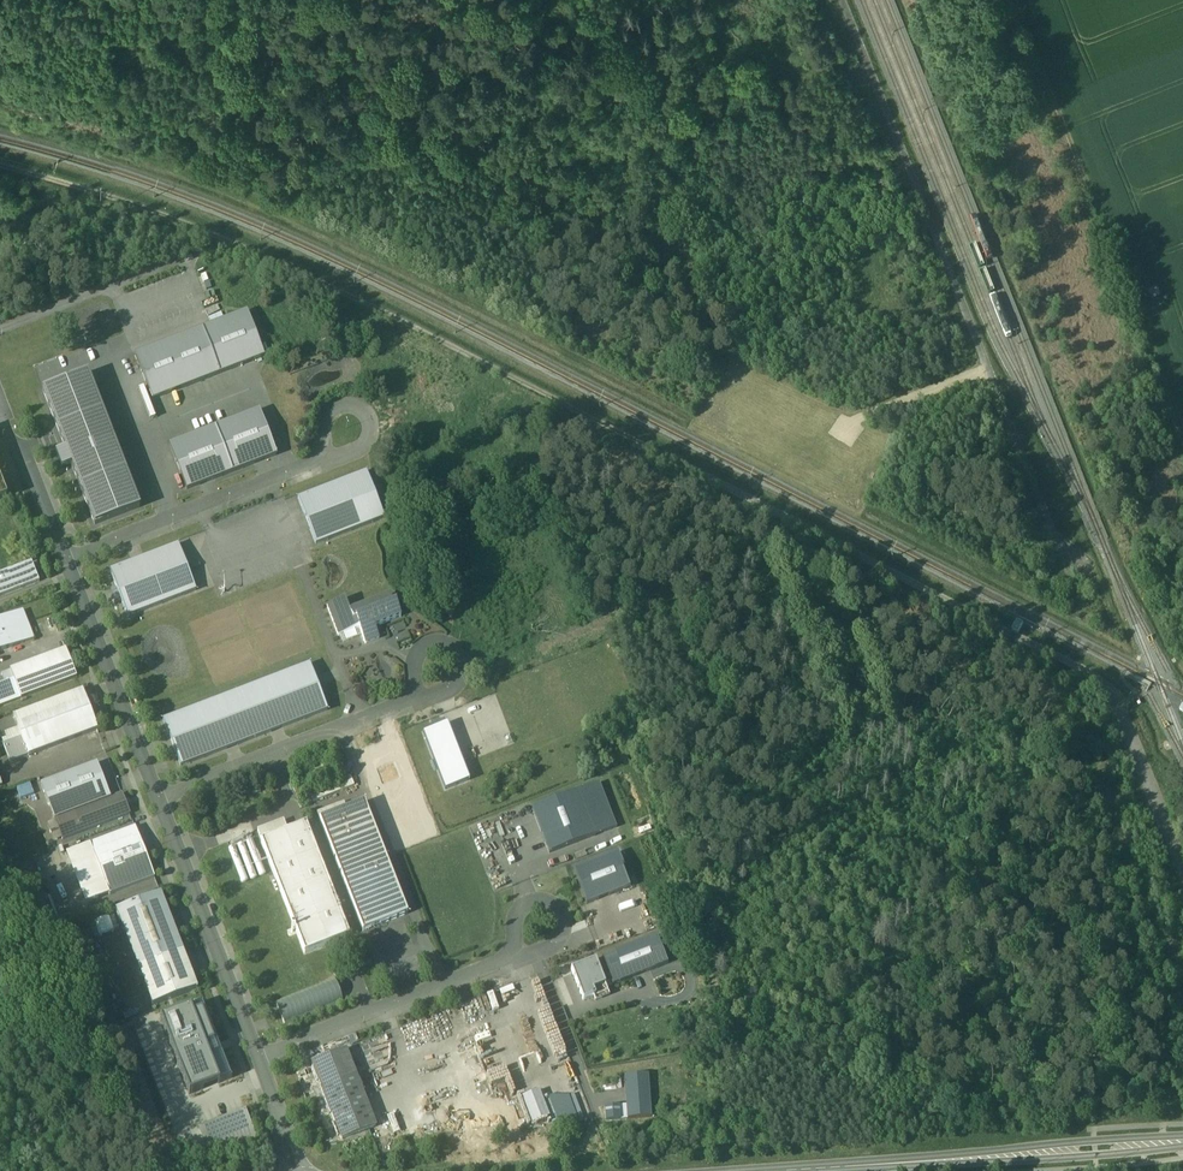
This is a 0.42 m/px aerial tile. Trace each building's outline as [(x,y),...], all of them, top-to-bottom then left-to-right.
[(689,290),(681,294),(686,304),(694,301),(689,290)] [(247,313),(135,357),(152,401),(264,358),(247,313)] [(140,509),(88,374),(43,392),(66,452),(56,456),(62,470),(72,466),(95,526),(140,509)] [(259,411),(170,446),(188,491),(277,456),(259,411)] [(366,472),(298,499),(316,545),(384,518),(366,472)] [(178,545),(110,572),(127,618),(196,591),(178,545)] [(0,575),(0,598),(39,583),(31,563),(0,575)] [(389,596),(349,612),(344,599),(327,606),(338,636),(359,628),(365,644),(379,639),(375,628),(401,617),(396,603),(392,605),(389,596)] [(0,621),(0,622),(11,649),(33,640),(22,613),(0,621)] [(0,622),(0,654),(11,649),(0,622)] [(66,651),(10,673),(14,683),(21,701),(77,679),(66,651)] [(310,665),(163,722),(181,768),(328,711),(310,665)] [(0,688),(0,709),(21,701),(14,683),(0,688)] [(2,742),(11,765),(97,731),(82,692),(13,719),(17,730),(5,735),(7,740),(2,742)] [(447,724),(423,733),(446,790),(470,780),(447,724)] [(41,787),(54,822),(75,814),(110,800),(97,766),(41,787)] [(534,809),(551,853),(617,828),(600,784),(534,809)] [(29,786),(17,791),(21,802),(34,797),(29,786)] [(213,794),(205,797),(207,803),(216,799),(213,794)] [(110,800),(75,814),(82,834),(130,816),(129,816),(122,796),(110,800)] [(364,803),(319,820),(363,932),(408,915),(364,803)] [(75,814),(54,822),(62,842),(82,834),(75,814)] [(306,825),(261,843),(305,955),(349,938),(306,825)] [(135,829),(90,847),(109,897),(154,879),(135,829)] [(109,897),(90,847),(68,855),(87,905),(109,897)] [(618,854),(573,871),(586,905),(631,888),(618,854)] [(161,896),(116,914),(138,972),(183,954),(161,896)] [(603,958),(614,986),(669,965),(659,937),(603,958)] [(183,954),(138,972),(153,1009),(198,992),(183,954)] [(571,970),(582,1001),(594,997),(590,988),(604,983),(596,961),(571,970)] [(160,1021),(189,1097),(231,1081),(202,1005),(160,1021)] [(375,1128),(345,1051),(312,1064),(341,1141),(375,1128)] [(624,1077),(627,1121),(651,1119),(648,1075),(624,1077)] [(244,1114),(202,1131),(210,1152),(257,1147),(244,1114)]
